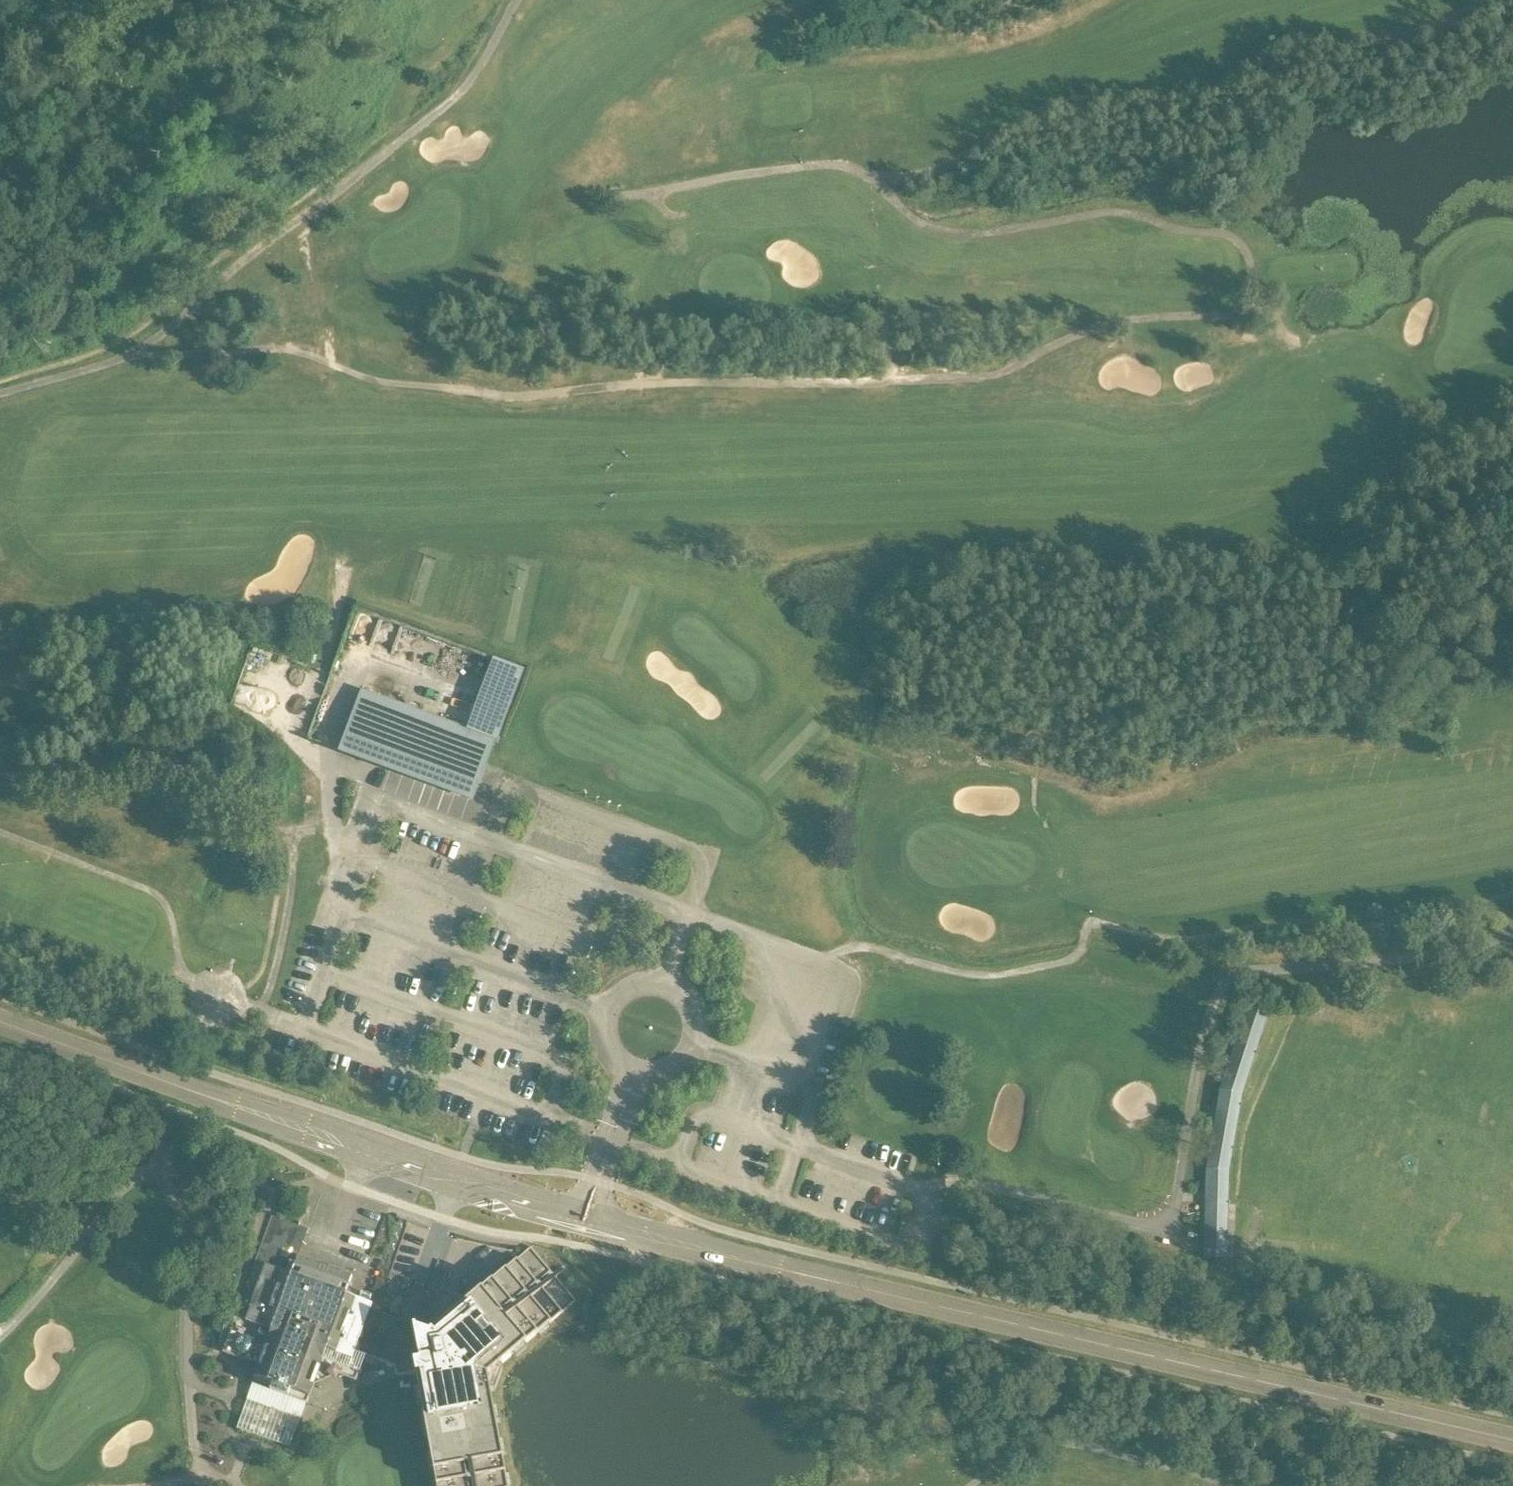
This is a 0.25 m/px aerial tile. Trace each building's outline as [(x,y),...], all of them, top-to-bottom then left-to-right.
[(363,691),(340,752),(473,800),(526,669),(496,657),(468,729),(363,691)] [(1268,1013),(1248,1007),(1218,1090),(1205,1169),(1202,1259),(1226,1259),(1228,1172),(1241,1097),(1268,1013)] [(365,1357),(380,1315),(382,1308),(346,1295),(352,1278),(298,1258),(308,1230),(271,1217),(228,1336),(265,1349),(251,1385),(306,1405),(319,1369),(356,1383),(365,1357)] [(367,1359),(398,1370),(400,1383),(418,1380),(437,1485),(509,1485),(489,1379),(577,1304),(532,1250),(430,1336),(418,1332),(417,1330),(414,1330),(415,1333),(404,1335),(394,1332),(397,1323),(381,1317),(367,1359)]
